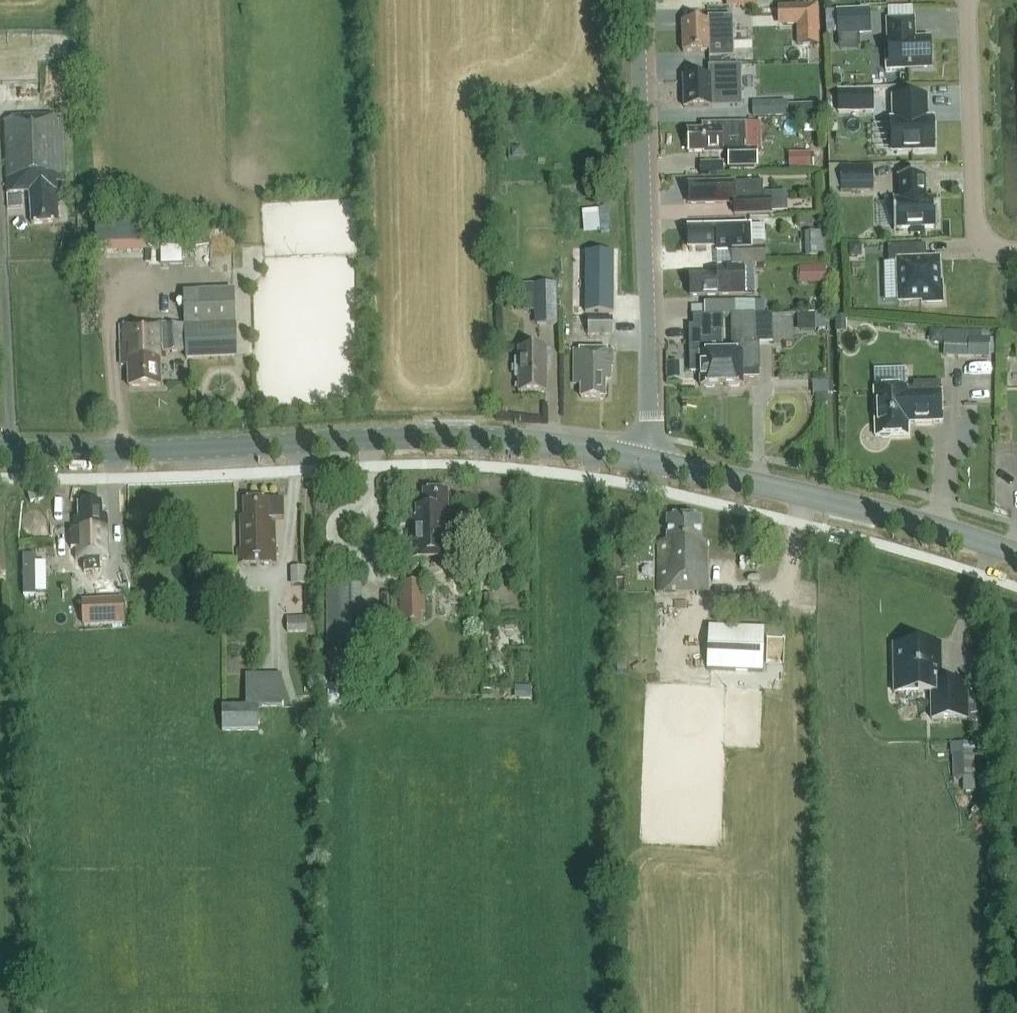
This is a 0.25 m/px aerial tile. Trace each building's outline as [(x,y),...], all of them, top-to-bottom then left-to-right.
[(837,36),(871,35),(870,9),(836,10),(837,36)] [(682,22),(683,50),(706,50),(707,59),(727,59),(733,58),(733,17),(707,18),(707,22),(682,22)] [(889,41),(888,41),(889,54),(886,54),(887,71),(904,71),(904,68),(931,67),(930,40),(914,41),(913,19),(888,20),(889,41)] [(711,94),(723,94),(723,77),(684,78),(685,107),(712,106),(711,94)] [(873,90),(837,91),(837,114),(873,113),(873,90)] [(891,123),(892,153),(934,151),(933,122),(926,122),(925,99),(894,100),(895,123),(891,123)] [(57,196),(66,195),(66,183),(63,118),(3,121),(6,192),(10,192),(10,193),(30,192),(31,224),(54,223),(54,222),(58,222),(57,196)] [(685,143),(687,143),(687,153),(704,152),(724,152),(724,150),(730,150),(730,165),(758,165),(758,151),(761,150),(760,123),(702,124),(703,130),(687,130),(687,134),(684,134),(685,143)] [(825,168),(825,153),(788,153),(789,169),(825,168)] [(873,192),(872,167),(839,168),(840,193),(873,192)] [(897,177),(897,178),(898,178),(899,201),(894,201),(894,200),(892,200),(893,232),(895,232),(895,231),(936,229),(936,230),(937,230),(936,199),(935,199),(935,200),(925,200),(925,177),(925,176),(897,177)] [(765,182),(689,184),(690,204),(736,203),(737,214),(773,213),(773,199),(765,200),(765,182)] [(141,217),(91,218),(91,246),(141,245),(141,217)] [(750,225),(716,226),(716,227),(688,227),(689,246),(717,246),(717,251),(733,251),(733,264),(764,263),(764,244),(751,245),(750,225)] [(824,256),(823,232),(804,233),(805,257),(824,256)] [(861,257),(861,245),(849,245),(849,257),(861,257)] [(925,263),(924,247),(886,249),(887,263),(897,262),(900,305),(924,303),(927,306),(943,304),(942,288),(939,286),(937,262),(925,263)] [(595,305),(615,304),(614,266),(593,267),(595,305)] [(825,284),(825,281),(831,281),(831,268),(825,268),(825,266),(799,267),(799,284),(825,284)] [(719,296),(745,295),(755,295),(755,268),(719,269),(719,276),(690,276),(690,296),(719,295),(719,296)] [(557,325),(557,284),(533,285),(534,325),(557,325)] [(187,359),(236,358),(235,291),(185,292),(186,325),(166,326),(166,325),(121,326),(121,366),(128,366),(129,387),(161,386),(160,360),(166,359),(166,352),(187,352),(187,359)] [(755,314),(754,302),(735,302),(735,314),(755,314)] [(824,330),(823,313),(812,313),(813,330),(824,330)] [(758,370),(758,344),(757,344),(756,314),(732,314),(733,348),(724,348),(724,340),(723,340),(724,353),(722,353),(723,369),(726,369),(726,386),(730,386),(732,389),(740,389),(742,386),(743,386),(743,370),(758,370)] [(613,318),(588,317),(588,336),(613,336),(613,318)] [(722,353),(724,353),(723,340),(724,340),(724,326),(691,326),(692,371),(700,371),(700,387),(726,386),(726,369),(723,369),(722,353)] [(943,344),(943,330),(929,330),(929,344),(943,344)] [(990,356),(996,356),(997,340),(990,340),(990,331),(944,330),(944,357),(990,358),(990,356)] [(545,369),(549,369),(549,352),(545,352),(545,349),(517,349),(518,360),(514,360),(515,380),(518,380),(518,393),(546,392),(545,369)] [(581,399),(605,400),(604,381),(609,381),(609,368),(613,368),(612,352),(573,351),(573,384),(581,384),(581,399)] [(184,363),(173,363),(173,373),(185,373),(184,363)] [(908,423),(942,422),(941,382),(913,383),(913,388),(874,389),(875,437),(880,436),(882,438),(889,438),(891,436),(908,436),(908,423)] [(453,533),(453,514),(447,514),(447,492),(424,492),(424,509),(417,509),(417,528),(413,532),(414,560),(456,560),(455,533),(453,533)] [(275,519),(284,518),(283,500),(244,501),(244,523),(239,523),(240,535),(238,536),(239,564),(276,563),(275,519)] [(83,570),(101,569),(101,558),(109,557),(107,514),(102,515),(102,504),(79,504),(79,517),(74,517),(76,559),(83,558),(83,570)] [(707,592),(708,542),(701,542),(701,518),(667,518),(667,542),(658,542),(658,592),(707,592)] [(308,585),(307,567),(290,568),(291,585),(308,585)] [(421,613),(425,613),(425,583),(399,583),(399,584),(399,628),(421,627),(421,613)] [(362,645),(361,584),(326,585),(327,646),(362,645)] [(493,611),(493,594),(484,595),(485,611),(493,611)] [(124,625),(123,599),(82,601),(83,626),(124,625)] [(307,632),(306,616),(287,616),(287,632),(307,632)] [(931,719),(968,719),(967,682),(941,683),(941,675),(938,675),(937,645),(893,646),(894,693),(931,693),(931,719)] [(282,707),(282,674),(246,675),(246,706),(222,707),(222,731),(258,731),(258,707),(282,707)] [(531,687),(515,687),(514,700),(531,700),(531,687)] [(975,779),(974,755),(953,755),(953,780),(975,779)]
